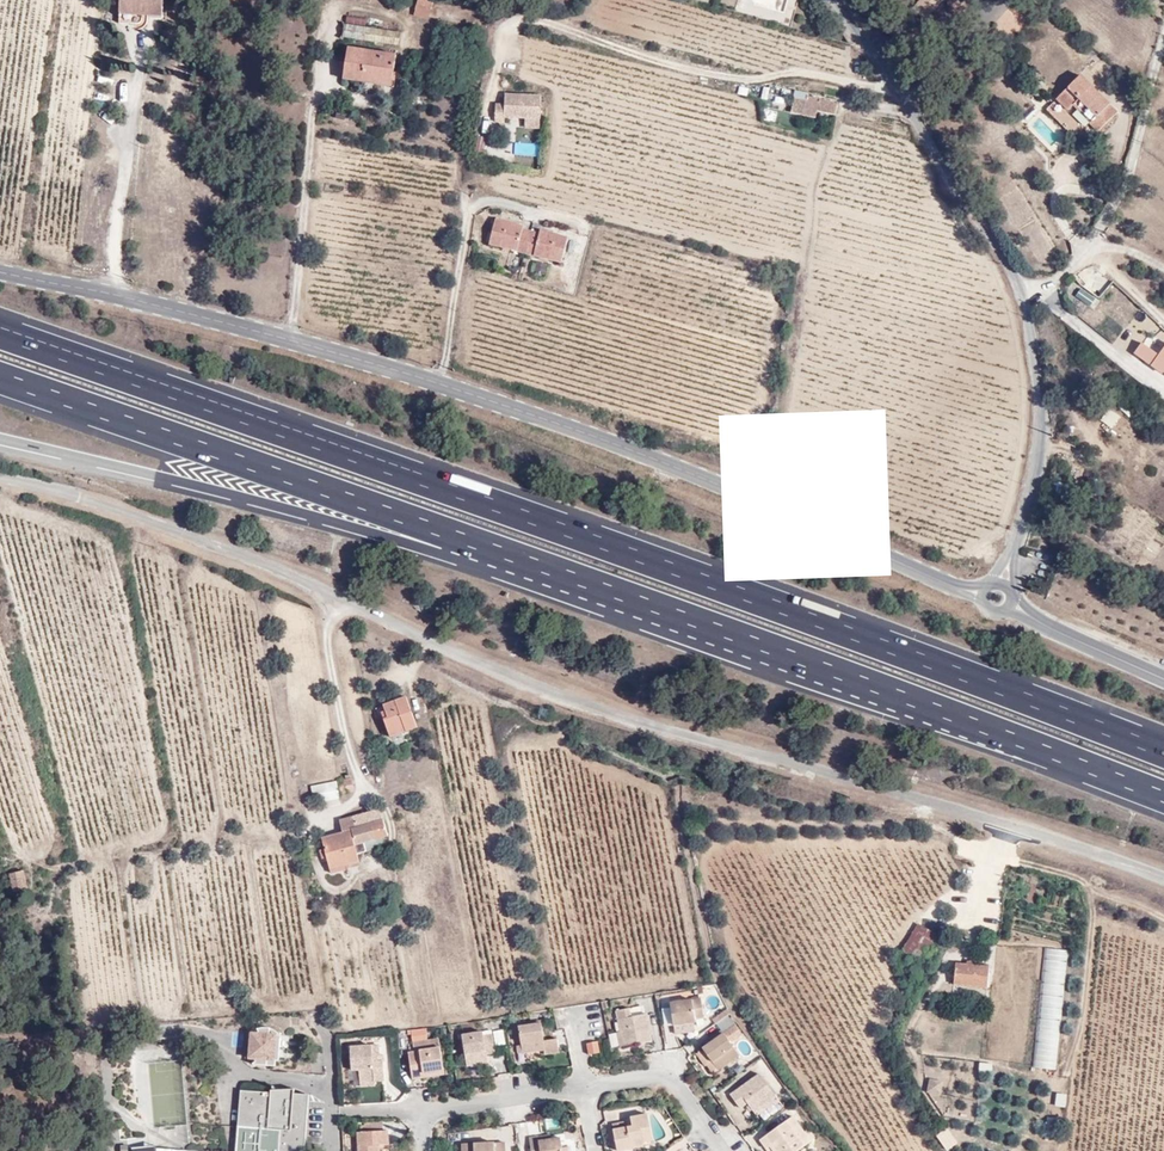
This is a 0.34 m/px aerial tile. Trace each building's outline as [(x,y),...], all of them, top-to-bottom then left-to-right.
[(436,8),(420,5),(418,13),(434,16),(436,8)] [(148,16),(165,16),(165,7),(125,7),(125,23),(148,23),(148,16)] [(476,43),(479,43),(482,28),(471,26),(467,48),(475,49),(476,43)] [(370,76),(397,80),(401,53),(353,46),(349,78),(369,81),(370,76)] [(1073,101),(1090,120),(1097,127),(1117,107),(1109,99),(1107,100),(1079,72),(1055,95),(1056,96),(1066,108),(1073,101)] [(370,76),(369,81),(396,85),(397,80),(370,76)] [(504,103),(495,102),(495,120),(504,120),(504,116),(539,117),(540,94),(504,93),(504,103)] [(800,97),(797,112),(820,116),(821,111),(839,114),(841,102),(808,95),(808,98),(800,97)] [(539,125),(539,117),(526,116),(525,125),(539,125)] [(477,135),(474,151),(484,152),(487,137),(477,135)] [(536,155),(537,144),(515,143),(515,153),(536,155)] [(521,248),(531,251),(535,229),(528,227),(528,225),(501,218),(495,246),(520,252),(521,248)] [(544,231),(535,229),(531,251),(538,253),(538,256),(565,263),(571,237),(544,229),(544,231)] [(540,262),(538,274),(549,277),(551,265),(540,262)] [(1093,305),(1096,293),(1077,289),(1074,301),(1093,305)] [(420,727),(409,697),(385,705),(389,716),(387,718),(394,737),(420,727)] [(357,790),(355,779),(338,782),(339,793),(357,790)] [(325,784),(328,801),(340,798),(339,793),(338,782),(325,784)] [(320,795),(321,802),(325,802),(322,785),(314,785),(314,795),(320,795)] [(323,839),(327,855),(339,868),(361,862),(360,855),(386,849),(384,838),(390,837),(383,810),(341,821),(344,834),(323,839)] [(330,870),(339,868),(327,855),(330,870)] [(28,891),(27,873),(13,874),(14,892),(28,891)] [(372,891),(361,893),(364,912),(375,910),(372,891)] [(898,961),(922,974),(939,941),(916,928),(898,961)] [(1044,948),(1033,1068),(1056,1070),(1067,950),(1044,948)] [(988,971),(955,968),(953,989),(985,992),(988,971)] [(702,1009),(701,1007),(698,991),(698,988),(667,994),(670,1016),(691,1012),(692,1012),(692,1010),(702,1009)] [(615,1002),(619,1024),(623,1023),(625,1038),(648,1034),(644,1006),(629,1008),(628,1000),(615,1002)] [(691,1012),(670,1016),(672,1026),(692,1022),(691,1012)] [(735,1018),(744,1030),(747,1027),(740,1016),(735,1018)] [(520,1022),(522,1039),(524,1049),(545,1046),(545,1051),(560,1048),(559,1035),(545,1037),(541,1019),(520,1022)] [(734,1041),(744,1033),(736,1022),(703,1046),(711,1059),(706,1063),(714,1073),(742,1053),(734,1041)] [(615,1025),(618,1039),(625,1038),(623,1023),(619,1024),(615,1025)] [(257,1024),(255,1051),(263,1052),(274,1052),(282,1053),(284,1026),(275,1025),(263,1025),(257,1024)] [(492,1049),(502,1048),(497,1024),(465,1029),(469,1048),(492,1044),(492,1049)] [(413,1046),(415,1061),(427,1059),(429,1072),(450,1069),(446,1039),(440,1040),(439,1032),(418,1035),(419,1045),(413,1046)] [(603,1052),(600,1037),(585,1040),(587,1055),(603,1052)] [(377,1071),(377,1074),(386,1073),(385,1055),(374,1055),(374,1049),(373,1039),(352,1040),(353,1063),(360,1063),(360,1072),(377,1071)] [(711,1059),(703,1046),(696,1052),(704,1064),(706,1063),(711,1059)] [(415,1061),(417,1073),(429,1072),(427,1059),(415,1061)] [(991,1074),(991,1063),(978,1063),(978,1073),(991,1074)] [(761,1065),(733,1086),(741,1100),(752,1093),(761,1106),(781,1093),(761,1065)] [(360,1081),(377,1080),(377,1074),(377,1071),(360,1072),(360,1081)] [(926,1094),(940,1095),(941,1080),(927,1079),(926,1094)] [(315,1092),(245,1086),(242,1150),(310,1150),(315,1092)] [(1055,1094),(1054,1107),(1065,1108),(1066,1094),(1055,1094)] [(778,1150),(790,1150),(811,1135),(792,1109),(761,1131),(768,1141),(776,1135),(784,1146),(778,1150)] [(649,1110),(631,1112),(631,1116),(632,1122),(613,1124),(617,1147),(632,1145),(631,1140),(653,1137),(649,1110)] [(631,1116),(612,1119),(613,1124),(632,1122),(631,1116)] [(366,1117),(367,1127),(382,1126),(382,1117),(366,1117)] [(389,1126),(382,1126),(367,1127),(359,1127),(360,1150),(390,1150),(389,1126)] [(956,1144),(946,1129),(935,1136),(945,1150),(946,1150),(956,1144)] [(537,1133),(527,1135),(530,1150),(562,1150),(560,1133),(538,1137),(537,1133)] [(510,1135),(464,1137),(465,1150),(511,1150),(510,1135)] [(768,1141),(776,1150),(778,1150),(784,1146),(776,1135),(768,1141)] [(165,1148),(165,1141),(140,1143),(140,1150),(133,1149),(134,1150),(165,1150),(165,1148)] [(174,1150),(199,1150),(169,1141),(165,1141),(165,1148),(174,1150)]
